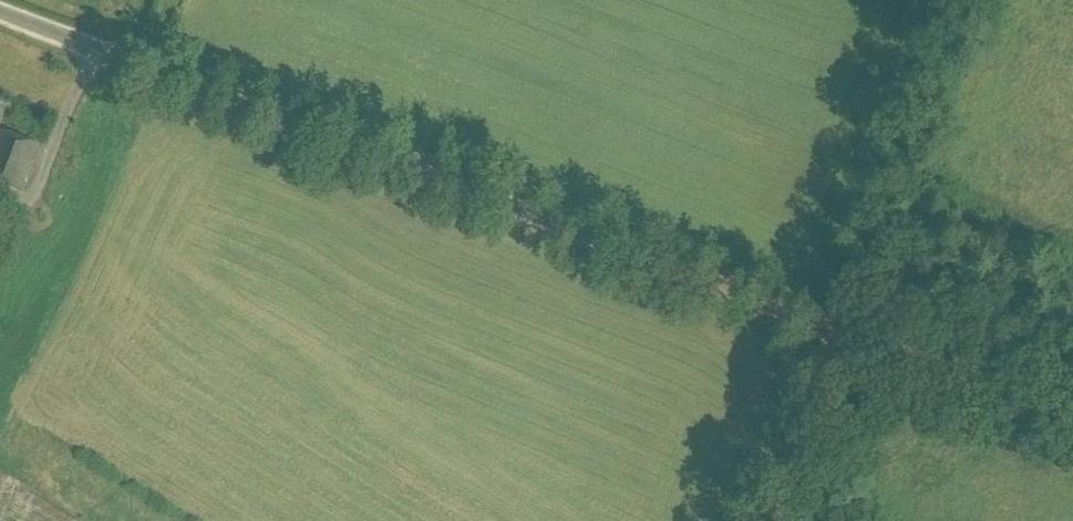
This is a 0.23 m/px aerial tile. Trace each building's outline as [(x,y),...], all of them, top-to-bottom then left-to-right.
[(21,193),(39,146),(0,131),(0,185),(21,193)]
